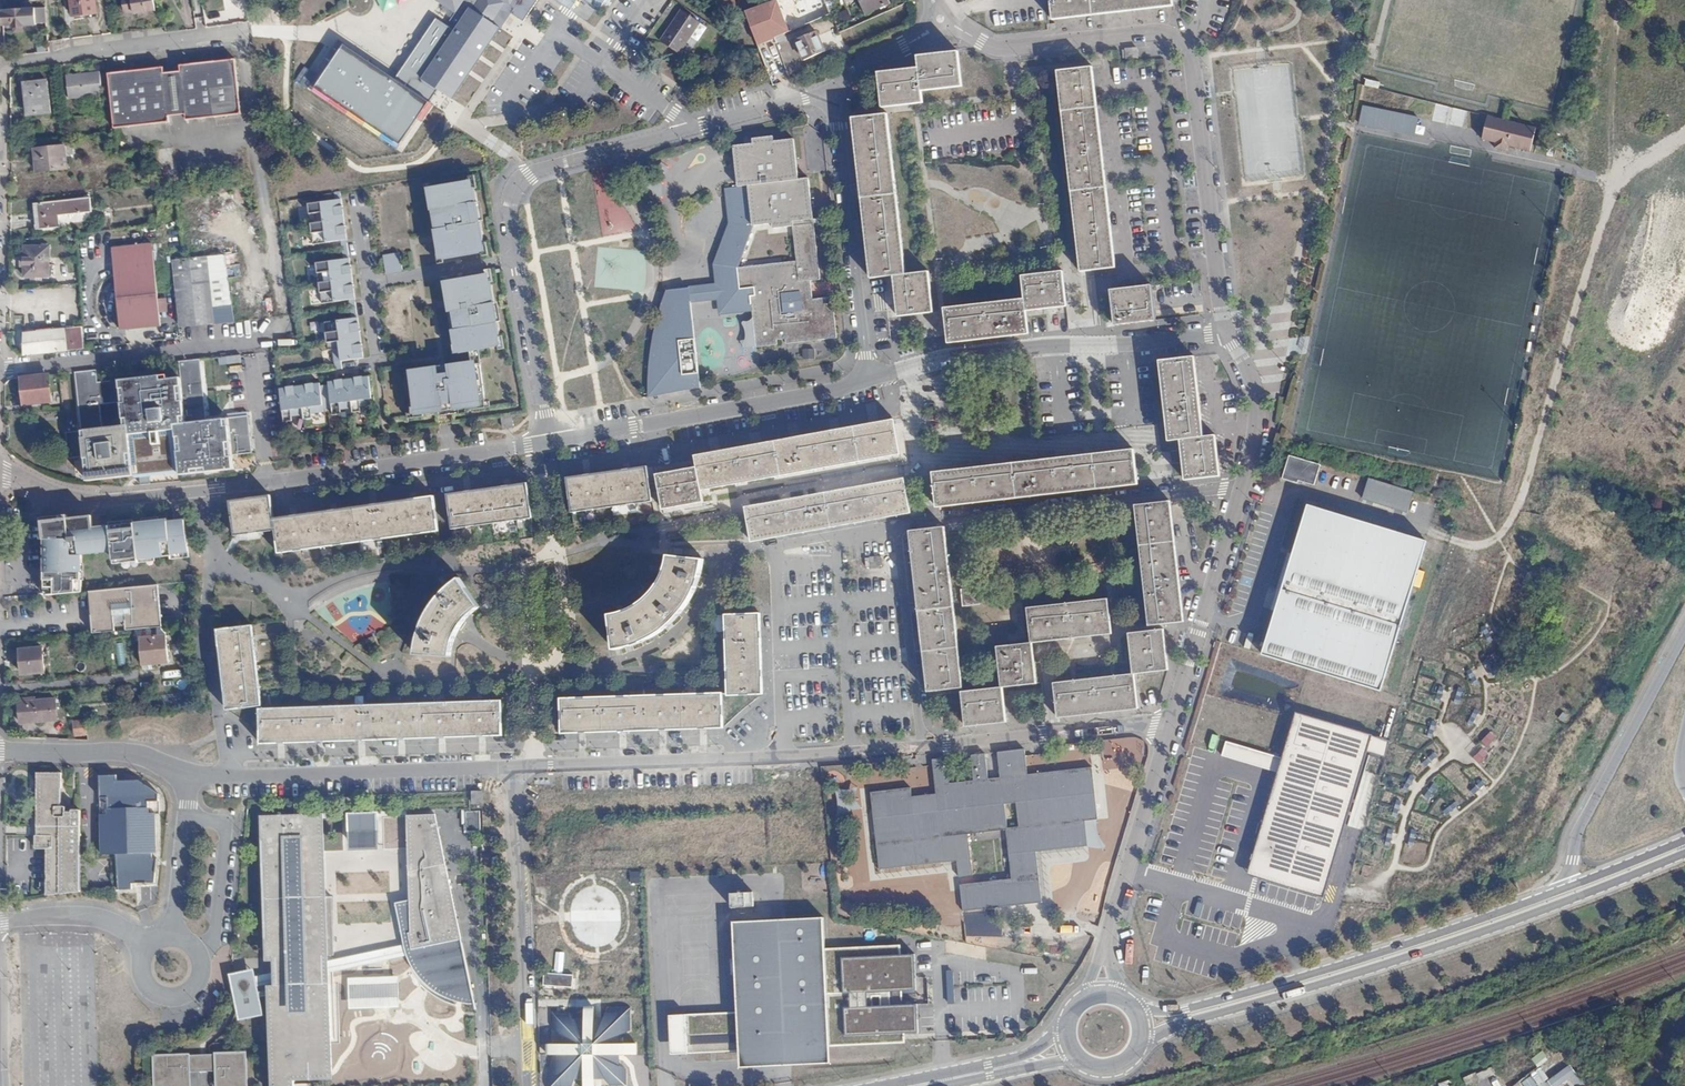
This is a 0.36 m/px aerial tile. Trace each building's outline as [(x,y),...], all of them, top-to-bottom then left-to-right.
[(95,0),(70,0),(72,16),(97,13),(95,0)] [(124,11),(133,10),(133,14),(154,10),(153,0),(122,0),(124,11)] [(497,19),(502,10),(506,5),(514,11),(511,16),(524,24),(540,0),(436,0),(455,14),(450,22),(457,28),(455,31),(422,80),(437,89),(452,100),(500,29),(493,24),(497,19)] [(774,38),(788,32),(830,14),(825,0),(776,0),(773,1),(762,5),(767,19),(774,38)] [(890,3),(888,0),(859,0),(865,14),(890,3)] [(1056,19),(1173,5),(1172,0),(1050,0),(1052,19),(1056,19)] [(745,11),(750,26),(767,19),(762,5),(745,11)] [(1,10),(3,26),(11,25),(12,28),(14,28),(14,33),(22,32),(22,27),(23,27),(23,25),(36,24),(34,8),(22,8),(1,10)] [(680,8),(660,41),(682,54),(702,21),(680,8)] [(502,10),(497,19),(501,22),(507,14),(502,10)] [(437,89),(422,80),(455,31),(437,18),(396,80),(429,101),(437,89)] [(750,26),(757,46),(774,38),(767,19),(750,26)] [(803,61),(826,51),(817,31),(794,41),(803,61)] [(396,80),(344,45),(316,88),(400,144),(429,101),(396,80)] [(1126,58),(1138,57),(1137,47),(1125,49),(1126,58)] [(918,68),(878,72),(882,107),(922,102),(921,90),(961,86),(957,51),(917,56),(918,68)] [(112,113),(115,132),(170,123),(169,117),(186,115),(187,121),(242,113),(234,56),(178,64),(179,71),(163,74),(162,67),(135,71),(136,76),(130,76),(129,72),(107,75),(112,113)] [(1081,271),(1115,267),(1092,67),(1058,71),(1081,271)] [(68,99),(102,95),(100,71),(66,75),(68,99)] [(25,115),(51,112),(48,81),(26,83),(26,91),(23,92),(25,115)] [(1410,132),(1418,127),(1420,117),(1364,106),(1360,124),(1412,135),(1410,132)] [(887,114),(852,118),(871,277),(893,275),(905,273),(887,114)] [(1529,153),(1535,130),(1489,120),(1483,142),(1496,145),(1495,150),(1506,153),(1508,148),(1529,153)] [(812,299),(810,280),(819,279),(808,178),(798,179),(793,139),(773,141),(773,136),(752,138),(753,144),(733,145),(738,186),(748,185),(752,225),(772,223),(772,228),(792,226),(796,261),(737,267),(738,282),(740,288),(754,286),(755,295),(751,296),(752,312),(753,316),(756,345),(756,346),(777,344),(776,339),(785,337),(786,343),(836,338),(832,296),(812,299)] [(1285,148),(1244,152),(1246,181),(1301,176),(1298,141),(1284,142),(1285,148)] [(36,172),(67,168),(64,146),(34,149),(36,172)] [(626,232),(616,169),(592,173),(602,236),(626,232)] [(483,251),(470,181),(425,190),(438,259),(483,251)] [(737,267),(752,225),(748,185),(738,186),(723,188),(728,225),(712,264),(715,283),(688,286),(691,302),(717,300),(720,315),(752,312),(751,296),(755,295),(754,286),(740,288),(738,282),(737,267)] [(91,211),(90,197),(36,203),(39,229),(60,227),(59,215),(91,211)] [(348,239),(342,199),(310,204),(315,243),(348,239)] [(120,330),(161,326),(152,243),(111,247),(120,330)] [(23,277),(49,276),(49,246),(23,246),(23,277)] [(383,255),(386,274),(402,271),(399,252),(383,255)] [(237,254),(223,255),(225,267),(239,265),(237,254)] [(223,255),(183,258),(172,259),(179,327),(214,323),(212,307),(210,278),(226,277),(225,267),(223,255)] [(356,298),(350,259),(318,264),(323,303),(356,298)] [(927,271),(905,273),(893,275),(898,315),(932,311),(927,271)] [(1026,311),(1066,306),(1062,271),(1022,275),(1024,299),(944,308),(945,317),(948,342),(1028,333),(1026,311)] [(500,345),(488,274),(442,282),(455,353),(500,345)] [(212,307),(231,305),(226,277),(210,278),(212,307)] [(1154,320),(1150,285),(1117,289),(1111,290),(1115,325),(1116,325),(1120,324),(1154,320)] [(648,358),(649,397),(700,387),(691,302),(688,286),(661,290),(661,298),(648,358)] [(802,310),(800,291),(781,293),(784,312),(802,310)] [(756,345),(753,316),(751,316),(750,319),(748,320),(746,321),(745,321),(741,320),(740,321),(740,323),(743,327),(744,332),(744,336),(743,338),(742,341),(742,343),(743,345),(745,346),(756,345)] [(364,357),(359,318),(326,323),(332,362),(364,357)] [(85,349),(85,348),(83,327),(66,328),(66,327),(22,331),(23,356),(85,349)] [(803,349),(803,359),(814,359),(814,349),(803,349)] [(241,354),(227,356),(230,373),(244,371),(241,354)] [(1186,480),(1220,476),(1215,435),(1203,436),(1194,356),(1159,360),(1169,440),(1181,439),(1186,480)] [(78,409),(87,481),(134,475),(180,471),(180,475),(234,469),(232,455),(251,453),(247,416),(207,421),(200,359),(189,360),(179,361),(181,378),(168,379),(167,375),(119,381),(98,383),(97,370),(75,372),(78,409)] [(413,417),(481,407),(474,361),(406,371),(413,417)] [(51,402),(49,375),(20,378),(23,405),(51,402)] [(334,415),(374,409),(369,377),(330,383),(334,415)] [(285,422),(324,416),(319,383),(280,389),(285,422)] [(512,426),(511,415),(501,417),(503,428),(512,426)] [(899,453),(894,423),(893,419),(695,455),(697,468),(657,475),(663,508),(703,502),(701,489),(899,453)] [(1138,484),(1134,449),(933,472),(937,506),(1138,484)] [(1307,485),(1313,464),(1282,455),(1276,475),(1307,485)] [(647,466),(565,478),(570,512),(652,501),(647,466)] [(1400,511),(1406,490),(1361,477),(1355,498),(1400,511)] [(910,512),(904,478),(746,507),(753,541),(910,512)] [(531,517),(526,483),(447,494),(452,529),(531,517)] [(273,518),(270,496),(230,501),(234,535),(275,530),(278,553),(438,531),(433,496),(273,518)] [(1442,508),(1451,511),(1455,500),(1446,497),(1442,508)] [(1455,500),(1451,511),(1471,518),(1474,505),(1455,500)] [(1184,621),(1170,501),(1135,505),(1148,625),(1184,621)] [(1281,577),(1257,657),(1376,692),(1393,635),(1390,634),(1398,606),(1401,607),(1420,541),(1302,506),(1286,558),(1281,557),(1276,575),(1281,577)] [(46,595),(83,592),(83,555),(81,556),(80,552),(112,549),(114,562),(172,556),(168,522),(168,520),(104,527),(103,520),(100,521),(100,514),(45,520),(46,595)] [(172,560),(190,558),(185,520),(168,522),(172,556),(172,560)] [(953,603),(944,527),(910,531),(920,620),(928,691),(963,687),(953,607),(963,606),(980,604),(978,587),(961,589),(963,602),(953,603)] [(700,577),(703,560),(669,556),(666,568),(662,578),(656,589),(651,594),(642,602),(629,609),(617,614),(610,616),(615,649),(635,644),(651,637),(663,630),(673,621),(686,605),(693,593),(700,577)] [(882,566),(881,557),(871,557),(871,567),(882,566)] [(468,617),(480,607),(460,578),(454,583),(441,595),(433,605),(427,616),(423,625),(420,635),(417,654),(451,656),(454,641),(457,633),(462,625),(468,617)] [(162,627),(159,586),(153,586),(156,620),(110,624),(108,605),(120,603),(119,589),(91,591),(94,633),(108,632),(162,627)] [(156,620),(153,586),(119,589),(120,603),(108,605),(110,624),(156,620)] [(1027,608),(1031,642),(1112,633),(1107,598),(1027,608)] [(762,694),(760,613),(726,614),(728,696),(762,694)] [(227,709),(262,705),(251,625),(217,630),(227,709)] [(1129,633),(1133,674),(1168,669),(1163,629),(1129,633)] [(108,632),(94,633),(93,633),(94,640),(109,638),(108,632)] [(168,662),(166,635),(140,637),(142,671),(152,670),(151,663),(168,662)] [(1060,652),(1069,651),(1068,641),(1059,642),(1060,652)] [(997,647),(1002,687),(1036,683),(1031,642),(997,647)] [(45,672),(43,647),(20,649),(22,674),(45,672)] [(1054,683),(1057,716),(1058,718),(1138,708),(1133,674),(1054,683)] [(1002,687),(962,692),(966,726),(1006,722),(1002,687)] [(722,693),(562,699),(564,733),(723,728),(722,693)] [(55,698),(18,701),(19,723),(57,720),(55,698)] [(503,735),(502,700),(260,708),(261,743),(503,735)] [(1295,713),(1249,873),(1327,896),(1372,736),(1295,713)] [(75,736),(87,734),(84,720),(73,721),(75,736)] [(1490,732),(1481,743),(1487,748),(1496,737),(1490,732)] [(1482,745),(1472,752),(1479,762),(1489,755),(1482,745)] [(1027,775),(1025,749),(998,752),(1001,777),(988,779),(985,754),(971,755),(974,780),(950,783),(947,758),(932,760),(938,809),(914,812),(911,788),(871,792),(879,870),(945,862),(942,837),(1006,829),(1012,879),(960,885),(963,911),(1042,902),(1036,852),(1088,846),(1085,821),(1098,820),(1092,767),(1027,775)] [(47,849),(47,895),(80,891),(80,810),(71,809),(71,812),(65,812),(66,806),(61,807),(61,787),(62,788),(62,772),(38,773),(38,778),(36,778),(37,836),(35,836),(35,848),(47,849)] [(118,776),(99,776),(101,798),(108,798),(108,814),(101,815),(103,855),(117,854),(120,890),(135,890),(134,884),(154,883),(155,855),(153,805),(159,803),(158,795),(137,780),(118,780),(118,776)] [(704,785),(689,786),(689,796),(705,796),(704,785)] [(854,794),(854,790),(853,788),(851,787),(849,787),(847,789),(844,790),(841,790),(837,788),(835,788),(835,789),(835,790),(837,795),(839,799),(839,806),(838,813),(839,815),(840,816),(841,815),(846,811),(850,810),(855,809),(861,809),(863,808),(864,807),(863,805),(858,802),(855,799),(854,794)] [(473,793),(473,797),(474,805),(484,804),(484,797),(483,792),(473,793)] [(481,831),(480,812),(466,813),(467,832),(481,831)] [(381,851),(379,814),(350,815),(352,852),(381,851)] [(436,814),(409,815),(408,815),(411,899),(399,902),(410,953),(417,966),(419,969),(424,974),(437,986),(452,995),(468,999),(474,999),(436,814)] [(259,991),(236,996),(241,1021),(271,1014),(273,1085),(296,1085),(296,1081),(334,1081),(324,815),(263,818),(269,962),(275,962),(277,988),(271,988),(271,993),(261,995),(259,991)] [(388,892),(388,872),(371,872),(371,892),(388,892)] [(586,950),(595,953),(604,953),(613,950),(621,944),(626,936),(628,927),(627,907),(623,899),(616,892),(607,888),(597,887),(589,889),(581,893),(575,900),(572,908),(572,927),(574,936),(578,943),(586,950)] [(731,894),(732,909),(755,908),(755,893),(731,894)] [(669,1010),(670,1048),(868,1043),(868,1039),(876,1039),(876,1042),(886,1042),(886,1031),(917,1031),(916,1002),(901,1003),(900,989),(915,988),(915,952),(900,953),(899,944),(825,946),(823,916),(734,918),(735,1009),(669,1010)] [(1164,963),(1170,945),(1158,941),(1152,959),(1164,963)] [(236,996),(259,991),(255,971),(231,976),(236,996)] [(1155,971),(1154,977),(1169,980),(1170,974),(1155,971)] [(401,1008),(399,976),(349,979),(351,1010),(401,1008)] [(575,978),(549,976),(548,986),(575,988),(575,978)] [(538,1004),(540,1085),(654,1085),(649,999),(538,1004)] [(154,1057),(156,1085),(193,1085),(192,1070),(219,1069),(220,1085),(247,1085),(246,1053),(154,1057)] [(1544,1053),(1533,1057),(1536,1066),(1547,1062),(1544,1053)] [(1547,1077),(1541,1069),(1523,1083),(1525,1085),(1535,1085),(1547,1077)]
